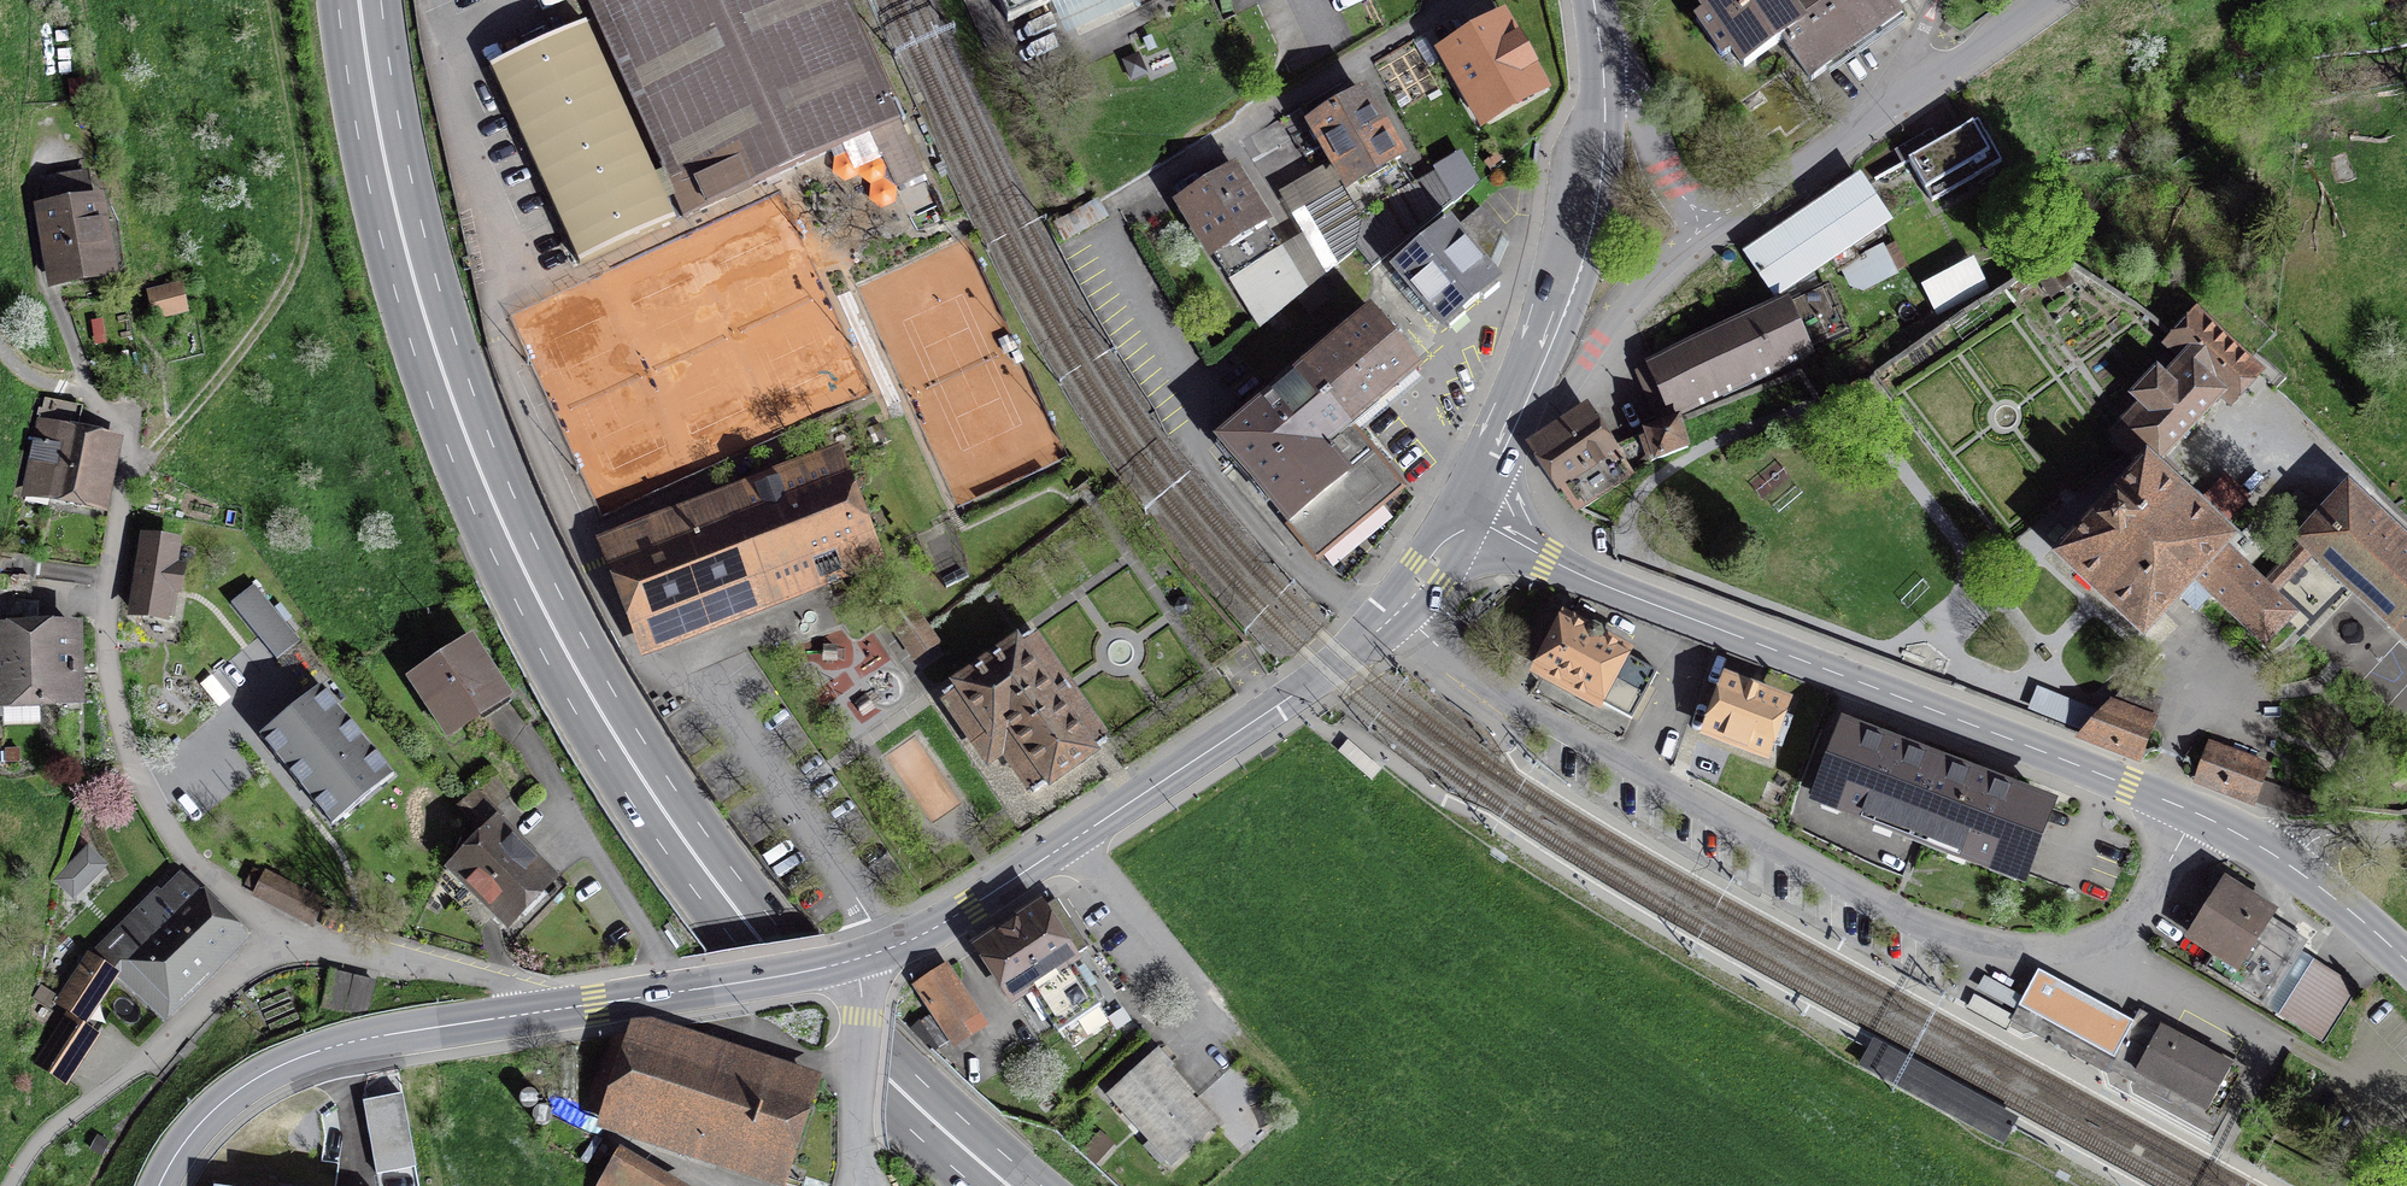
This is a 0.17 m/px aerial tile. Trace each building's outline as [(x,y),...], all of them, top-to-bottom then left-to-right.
[(681,219),(789,170),(870,133),(880,154),(882,153),(897,186),(923,174),(898,120),(903,118),(851,0),(581,0),(681,219)] [(1008,22),(1056,0),(999,0),(1008,22)] [(1785,0),(1697,0),(1707,14),(1697,21),(1722,57),(1732,50),(1744,67),(1783,40),(1803,26),(1794,12),(1785,0)] [(1794,12),(1803,26),(1783,40),(1812,81),(1831,68),(1825,60),(1892,15),(1886,7),(1896,0),(1812,0),(1794,12)] [(78,74),(76,12),(45,13),(46,75),(78,74)] [(1502,19),(1443,53),(1482,121),(1541,88),(1521,54),(1502,19)] [(586,21),(489,65),(580,264),(677,220),(586,21)] [(1364,95),(1312,125),(1348,187),(1400,157),(1364,95)] [(1952,138),(1909,162),(1932,202),(2002,163),(1979,123),(1952,138)] [(1415,184),(1400,157),(1348,187),(1307,209),(1338,263),(1356,250),(1373,267),(1454,203),(1436,173),(1415,184)] [(1279,248),(1231,172),(1183,202),(1231,278),(1279,248)] [(89,182),(45,189),(60,279),(104,272),(89,182)] [(1815,211),(1749,255),(1777,296),(1886,223),(1859,182),(1815,211)] [(1452,231),(1449,225),(1395,271),(1441,321),(1493,279),(1487,272),(1502,234),(1481,209),(1452,231)] [(1259,325),(1304,288),(1279,248),(1231,278),(1259,325)] [(1863,289),(1895,272),(1884,249),(1843,269),(1851,284),(1863,289)] [(1973,263),(1925,287),(1937,311),(1986,287),(1973,263)] [(2060,268),(2043,279),(2052,294),(2069,283),(2060,268)] [(181,287),(149,294),(154,316),(186,309),(181,287)] [(1827,288),(1652,367),(1673,413),(1848,334),(1827,288)] [(2184,360),(2221,394),(2230,402),(2258,372),(2197,314),(2169,345),(2184,360)] [(1303,371),(1349,426),(1417,369),(1371,315),(1303,371)] [(2142,468),(2160,457),(2221,394),(2184,360),(2164,380),(2157,373),(2135,397),(2142,404),(2110,439),(2142,468)] [(1349,426),(1303,371),(1220,441),(1317,556),(1400,486),(1349,426)] [(78,406),(44,399),(26,485),(95,500),(107,444),(71,437),(78,406)] [(1588,416),(1540,448),(1581,509),(1657,459),(1646,433),(1612,446),(1588,416)] [(1646,433),(1657,459),(1688,448),(1679,419),(1646,433)] [(2160,457),(2142,468),(2064,554),(2146,629),(2179,593),(2223,546),(2233,557),(2248,540),(2233,525),(2253,504),(2225,479),(2205,500),(2160,457)] [(834,467),(612,553),(645,638),(867,551),(834,467)] [(2406,638),(2406,546),(2348,491),(2303,539),(2406,638)] [(175,543),(145,539),(134,613),(163,617),(164,615),(171,616),(175,588),(180,589),(183,571),(171,569),(175,543)] [(2223,546),(2179,593),(2196,608),(2211,592),(2265,644),(2293,613),(2233,557),(2223,546)] [(32,578),(35,557),(0,551),(0,573),(32,578)] [(32,578),(0,573),(0,594),(29,599),(32,578)] [(254,585),(231,604),(276,659),(300,640),(254,585)] [(910,640),(928,626),(912,603),(893,616),(910,640)] [(1632,718),(1657,672),(1621,653),(1622,651),(1601,640),(1601,635),(1596,631),(1591,630),(1587,632),(1568,622),(1541,672),(1596,701),(1597,699),(1632,718)] [(0,626),(0,666),(1,693),(22,692),(22,701),(77,700),(76,629),(39,630),(39,626),(0,626)] [(1067,688),(1030,636),(945,696),(989,758),(1002,749),(1034,793),(1106,742),(1067,688)] [(484,675),(468,650),(414,685),(443,730),(475,710),(482,719),(512,700),(492,670),(484,675)] [(1784,704),(1761,695),(1762,692),(1745,686),(1744,689),(1727,682),(1708,731),(1766,753),(1784,704)] [(321,686),(259,736),(332,825),(394,775),(321,686)] [(2139,760),(2152,726),(2106,709),(2077,736),(2139,760)] [(1940,763),(1848,729),(1821,798),(1913,833),(1940,763)] [(1381,769),(1348,740),(1338,751),(1371,780),(1381,769)] [(2268,769),(2207,747),(2196,781),(2255,803),(2263,783),(2265,778),(2268,769)] [(1940,763),(1913,833),(2021,874),(2047,804),(1940,763)] [(2263,783),(2255,803),(2290,816),(2321,814),(2324,804),(2263,783)] [(554,879),(481,807),(488,800),(478,790),(459,809),(484,833),(457,860),(451,867),(483,898),(509,924),(554,879)] [(75,898),(112,865),(92,842),(55,875),(75,898)] [(317,901),(266,874),(255,894),(307,921),(317,901)] [(155,890),(138,908),(165,933),(200,966),(236,928),(185,879),(165,899),(155,890)] [(2272,914),(2225,884),(2191,936),(2217,952),(2206,968),(2263,1005),(2302,944),(2267,922),(2272,914)] [(1082,940),(1054,897),(1021,919),(980,947),(1014,998),(1028,988),(1058,1033),(1101,1005),(1066,951),(1082,940)] [(165,933),(138,908),(97,951),(118,971),(159,1009),(200,966),(165,933)] [(118,971),(97,951),(89,959),(61,1001),(86,1017),(112,977),(118,971)] [(2311,963),(2278,1015),(2323,1043),(2356,991),(2311,963)] [(2134,1022),(2038,970),(2024,997),(2019,1006),(2114,1058),(2134,1022)] [(920,1021),(938,1047),(975,1023),(942,971),(917,987),(933,1013),(920,1021)] [(344,1011),(352,977),(329,972),(321,1006),(344,1011)] [(2024,997),(1984,975),(1977,989),(2016,1010),(2019,1006),(2024,997)] [(375,982),(352,977),(344,1011),(367,1016),(375,982)] [(2013,1015),(1974,995),(1967,1007),(2006,1028),(2013,1015)] [(95,1037),(66,1018),(39,1059),(68,1079),(95,1037)] [(639,1032),(612,1036),(588,1109),(777,1171),(805,1085),(724,1059),(639,1032)] [(2174,1046),(2157,1037),(2138,1072),(2161,1085),(2158,1090),(2180,1101),(2183,1096),(2207,1109),(2230,1065),(2204,1051),(2179,1038),(2174,1046)] [(1876,1040),(1862,1066),(2001,1142),(2010,1126),(2016,1116),(1876,1040)] [(1180,1085),(1153,1055),(1109,1094),(1172,1163),(1216,1124),(1180,1085)] [(380,1185),(419,1185),(403,1093),(384,1097),(363,1101),(380,1185)] [(1097,1137),(1083,1154),(1097,1166),(1112,1150),(1097,1137)] [(622,1162),(607,1185),(663,1185),(622,1162)]
